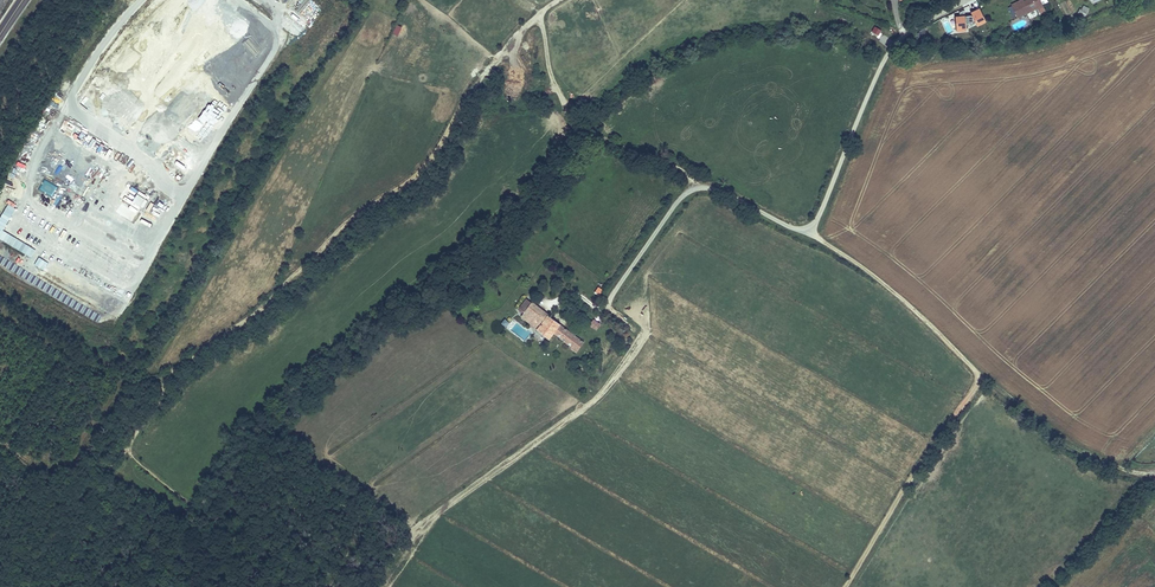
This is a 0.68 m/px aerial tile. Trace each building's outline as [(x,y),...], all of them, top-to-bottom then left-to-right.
[(1043,6),(1040,0),(1030,0),(1025,2),(1021,4),(1019,1),(1011,5),(1017,18),(1043,6)] [(1082,4),(1078,13),(1085,17),(1090,7),(1082,4)] [(987,21),(979,6),(966,14),(955,15),(957,31),(967,30),(987,21)] [(392,33),(398,35),(402,26),(396,24),(392,33)] [(872,33),(878,37),(881,29),(876,26),(872,33)] [(548,314),(533,303),(531,303),(527,299),(520,308),(525,313),(521,318),(551,340),(554,336),(571,348),(571,350),(577,354),(585,343),(548,316),(548,314)] [(501,323),(506,326),(510,321),(504,318),(501,323)] [(594,319),(589,326),(597,330),(601,323),(594,319)]
